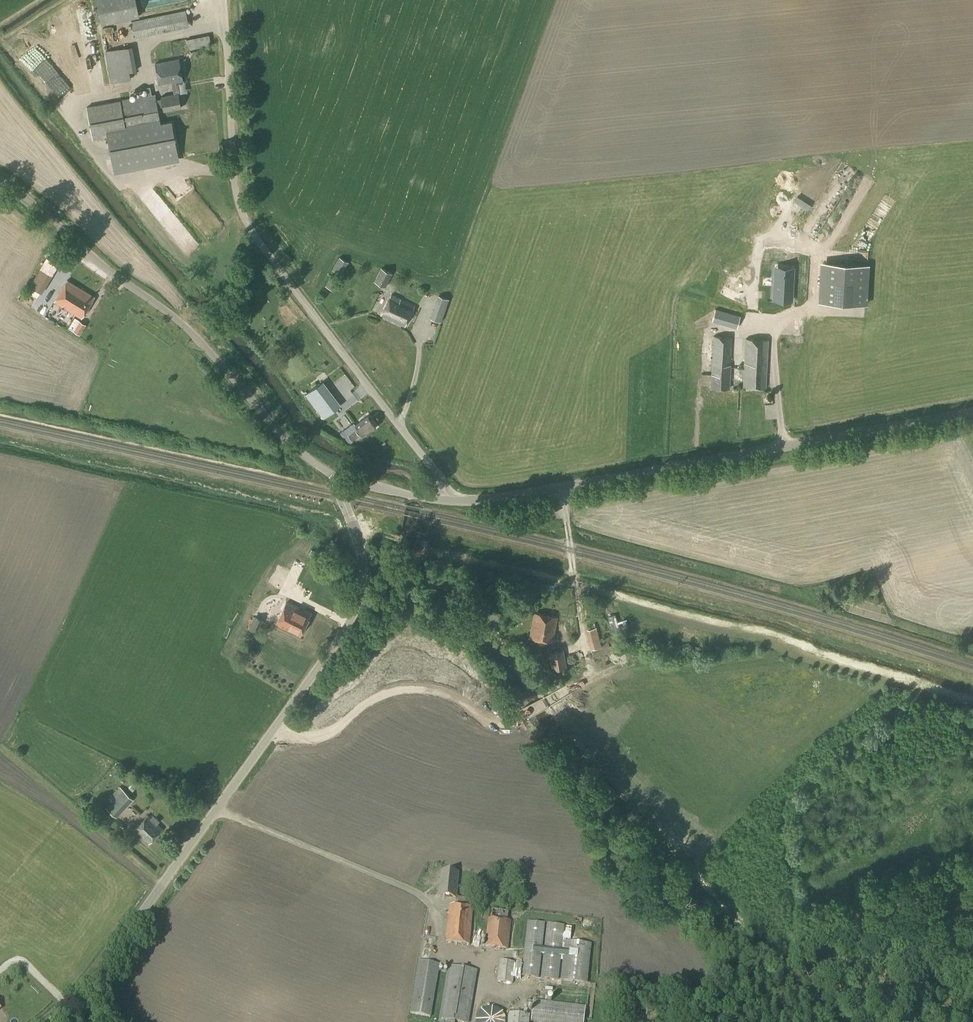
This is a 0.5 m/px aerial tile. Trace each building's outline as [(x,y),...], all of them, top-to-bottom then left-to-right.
[(102,23),(138,16),(135,0),(97,0),(102,23)] [(134,38),(189,26),(186,10),(130,22),(134,38)] [(188,38),(191,49),(213,43),(210,32),(188,38)] [(32,40),(19,51),(52,89),(65,78),(32,40)] [(110,83),(131,79),(129,71),(137,70),(132,46),(105,51),(110,83)] [(172,83),(177,82),(183,81),(183,79),(179,59),(155,63),(159,84),(172,81),(172,83)] [(174,94),(161,96),(162,99),(156,100),(155,94),(87,107),(93,139),(106,136),(113,172),(178,160),(171,119),(160,121),(157,107),(163,106),(164,111),(181,108),(178,94),(174,94)] [(855,213),(864,203),(856,196),(847,205),(855,213)] [(835,228),(841,232),(847,223),(840,219),(835,228)] [(218,226),(208,232),(211,236),(220,230),(218,226)] [(826,226),(817,240),(824,244),(833,230),(826,226)] [(51,256),(32,282),(43,290),(62,264),(51,256)] [(342,275),(348,262),(339,257),(332,270),(342,275)] [(865,304),(867,264),(829,262),(826,302),(865,304)] [(386,287),(393,273),(381,268),(374,281),(386,287)] [(792,301),(794,273),(775,272),(773,300),(792,301)] [(333,290),(339,279),(331,275),(325,286),(333,290)] [(82,318),(95,297),(67,280),(54,301),(82,318)] [(28,296),(39,300),(43,290),(33,285),(28,296)] [(100,296),(103,299),(111,291),(107,288),(100,296)] [(405,326),(415,306),(391,294),(381,315),(405,326)] [(438,296),(430,318),(441,322),(448,300),(438,296)] [(737,329),(740,316),(715,309),(712,321),(737,329)] [(80,334),(86,325),(79,321),(80,320),(75,317),(68,327),(80,334)] [(729,388),(732,337),(714,336),(711,387),(729,388)] [(765,388),(768,340),(746,339),(743,386),(765,388)] [(353,377),(346,380),(351,391),(357,388),(353,377)] [(305,394),(323,418),(341,405),(323,381),(305,394)] [(364,436),(376,427),(368,415),(355,425),(364,436)] [(353,441),(360,435),(355,429),(347,434),(353,441)] [(321,561),(323,556),(311,550),(309,554),(321,561)] [(298,604),(296,608),(286,603),(276,623),(300,634),(309,615),(306,613),(308,609),(298,604)] [(553,642),(558,617),(534,613),(530,638),(553,642)] [(257,633),(264,620),(255,616),(249,629),(257,633)] [(591,649),(595,648),(602,646),(597,626),(586,629),(591,649)] [(248,649),(244,656),(250,660),(255,652),(248,649)] [(551,670),(562,668),(566,668),(564,649),(548,652),(551,670)] [(116,817),(133,799),(120,786),(109,798),(112,801),(106,807),(116,817)] [(134,830),(149,843),(162,829),(157,824),(159,821),(153,816),(151,818),(148,815),(134,830)] [(456,898),(458,873),(441,871),(439,896),(456,898)] [(473,907),(474,902),(471,902),(471,899),(458,898),(457,906),(450,905),(446,942),(469,945),(473,908),(473,907)] [(507,920),(508,908),(493,906),(492,911),(492,919),(488,918),(485,947),(508,949),(508,948),(511,921),(507,920)] [(539,978),(545,924),(527,922),(521,976),(539,978)] [(559,980),(564,926),(547,924),(541,978),(558,980),(559,980)] [(587,983),(592,944),(565,941),(560,981),(587,983)] [(515,961),(500,960),(497,981),(513,983),(515,961)] [(431,1018),(440,964),(418,961),(410,1014),(431,1018)] [(477,971),(447,965),(439,1019),(438,1021),(454,1021),(455,1021),(456,1021),(469,1021),(477,971)] [(586,1006),(533,1000),(531,1021),(584,1021),(586,1006)] [(530,1016),(509,1014),(508,1021),(529,1021),(530,1016)]
